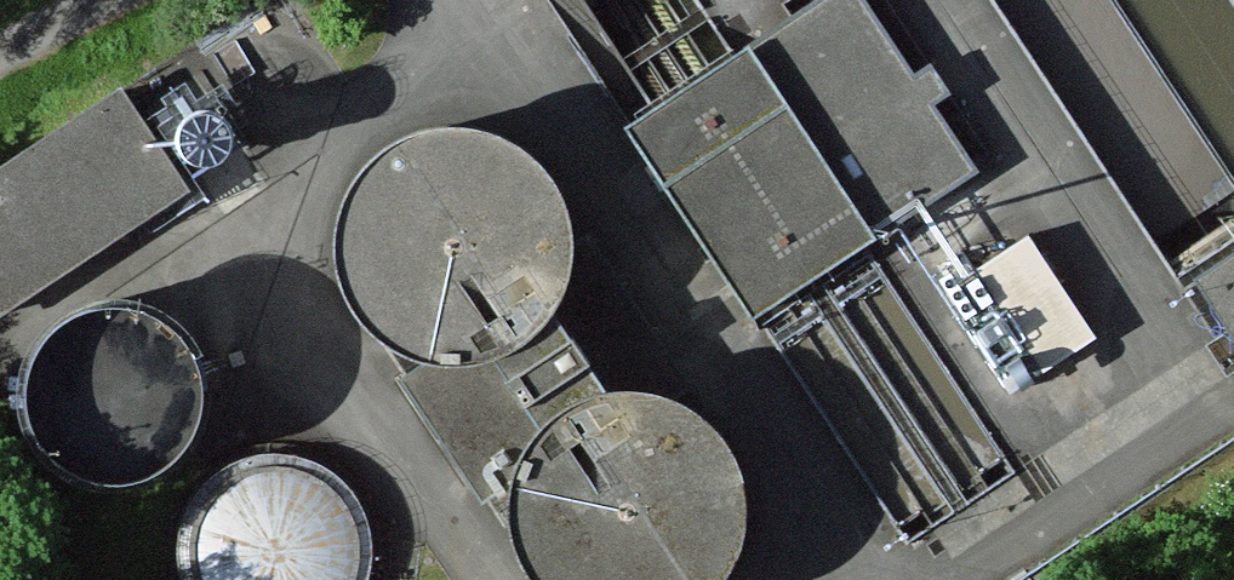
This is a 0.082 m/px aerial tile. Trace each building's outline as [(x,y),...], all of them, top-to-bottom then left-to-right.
[(624,59),(698,12),(690,0),(586,0),(624,59)] [(872,247),(978,174),(933,109),(948,98),(930,73),(917,78),(862,0),(831,0),(748,58),(872,247)] [(872,247),(748,58),(626,141),(756,328),(765,321),(809,291),(820,283),(865,252),(872,247)] [(0,179),(0,319),(187,199),(178,186),(122,100),(0,179)] [(183,168),(188,175),(196,179),(204,181),(212,181),(221,177),(227,171),(232,163),(233,154),(231,145),(226,137),(219,131),(210,128),(201,128),(193,131),(186,137),(181,144),(179,152),(180,160),(183,168)] [(336,278),(351,314),(376,344),(410,363),(449,371),(488,366),(523,348),(550,320),(567,284),(570,256),(571,245),(563,207),(542,174),(511,149),(474,135),(435,135),(398,147),(366,170),(344,202),(334,240),(336,278)] [(962,256),(939,270),(1018,399),(1101,349),(1033,238),(974,275),(962,256)] [(591,242),(570,256),(567,284),(550,320),(523,348),(488,366),(449,371),(403,386),(483,512),(516,505),(526,467),(548,435),(579,412),(617,400),(651,400),(656,400),(673,407),(692,395),(591,242)] [(1193,295),(1233,356),(1233,267),(1193,295)] [(33,435),(49,460),(72,479),(101,489),(131,490),(160,480),(184,462),(201,437),(208,408),(206,378),(195,351),(175,328),(148,313),(119,308),(89,312),(62,326),(41,348),(29,375),(27,391),(26,405),(33,435)] [(533,579),(734,579),(749,549),(753,510),(745,472),(724,439),(693,414),(673,407),(656,400),(651,400),(617,400),(579,412),(548,435),(526,467),(516,505),(518,543),(533,579)] [(194,579),(362,579),(369,553),(367,523),(356,495),(336,473),(309,458),(280,452),(250,457),(223,471),(202,493),(189,520),(186,550),(193,579),(194,579)]
